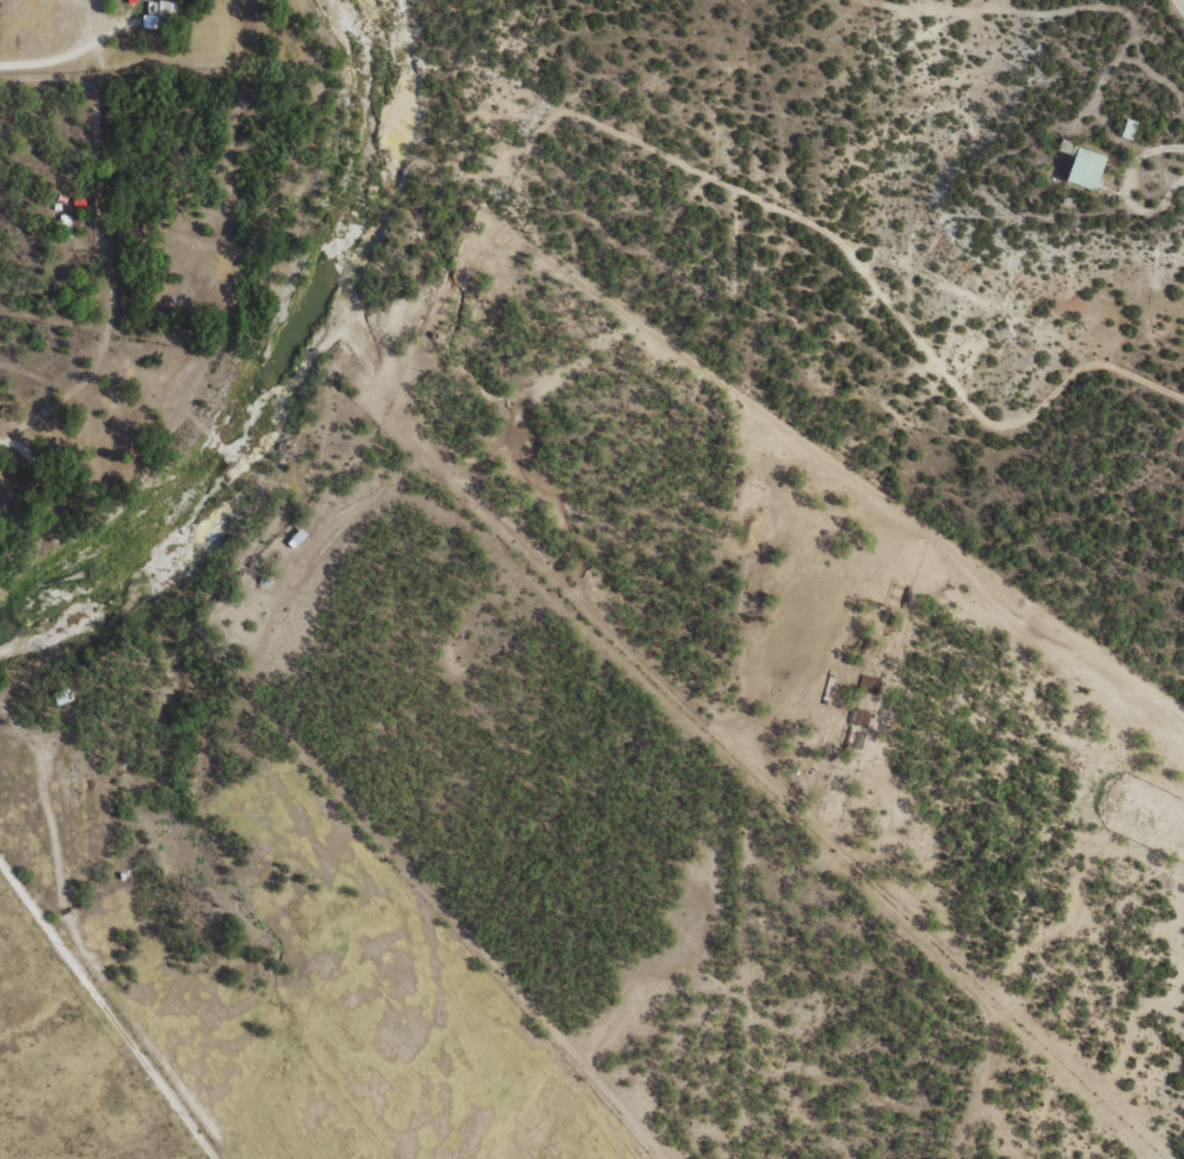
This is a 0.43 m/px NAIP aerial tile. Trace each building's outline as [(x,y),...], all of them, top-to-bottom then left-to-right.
[(143,28),(162,28),(162,18),(177,18),(177,1),(148,1),(148,14),(143,14),(143,28)] [(1122,137),(1133,141),(1138,122),(1127,119),(1122,137)] [(1096,191),(1107,157),(1078,147),(1067,182),(1096,191)]
